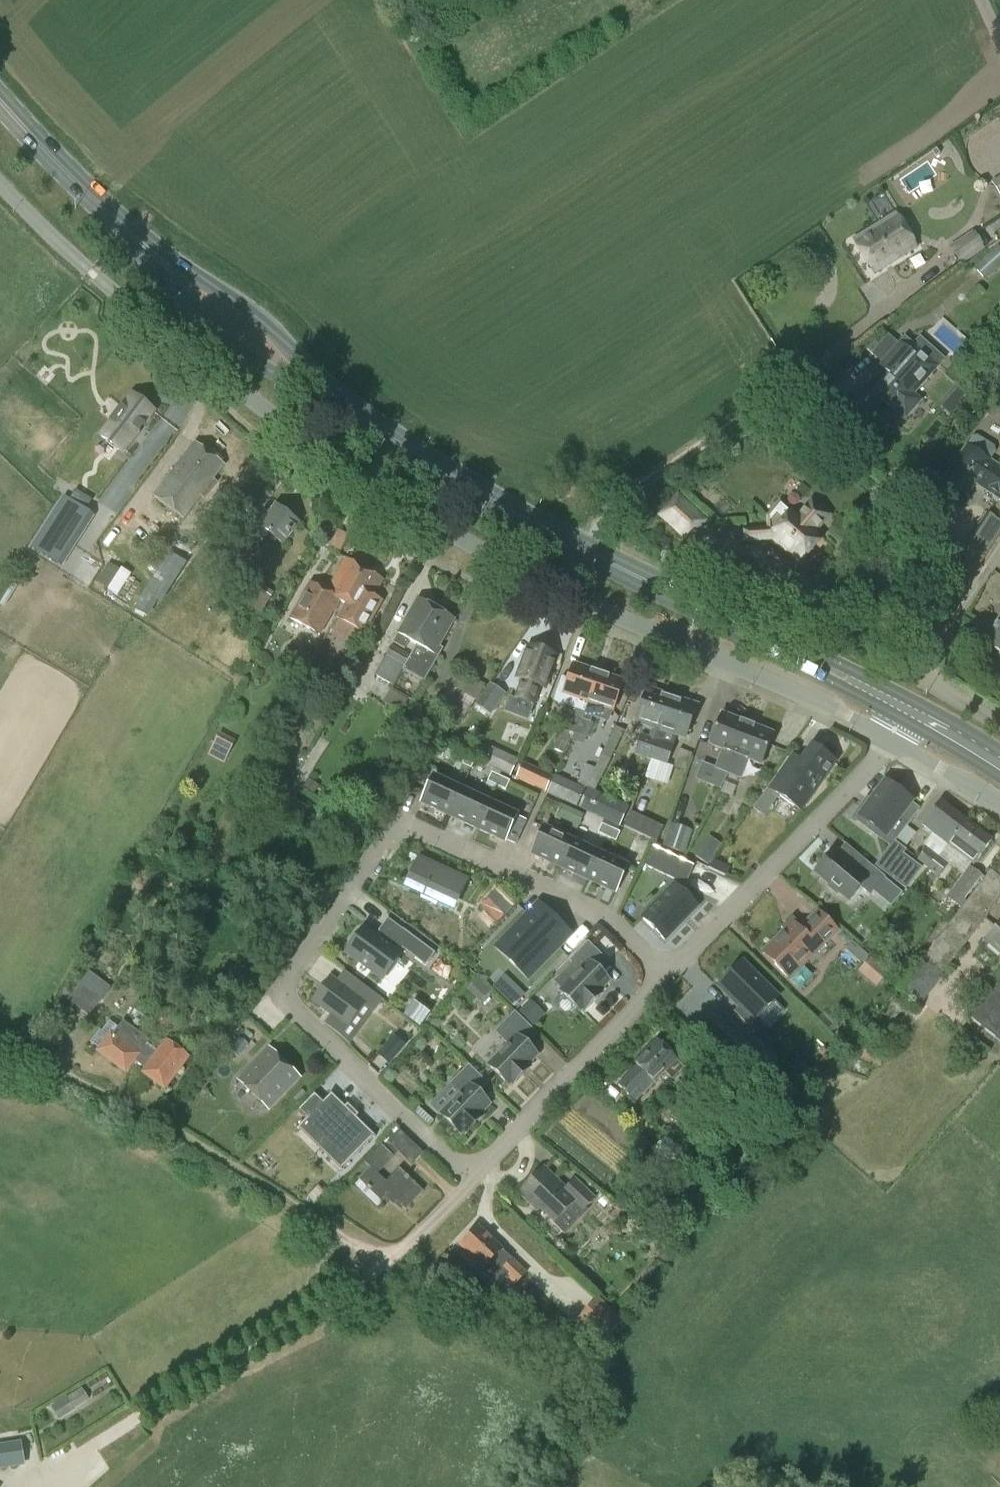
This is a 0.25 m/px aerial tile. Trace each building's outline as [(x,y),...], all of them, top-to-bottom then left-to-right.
[(999,204),(999,174),(986,183),(999,204)] [(874,273),(916,247),(895,213),(853,239),(874,273)] [(972,232),(949,247),(961,265),(984,250),(972,232)] [(973,277),(981,286),(999,268),(999,253),(973,277)] [(914,343),(904,335),(879,364),(888,372),(872,390),(895,411),(897,410),(904,417),(920,399),(913,392),(944,358),(920,336),(914,343)] [(111,422),(101,435),(123,452),(140,431),(141,432),(142,431),(141,430),(143,426),(145,427),(145,426),(144,425),(155,411),(133,394),(123,407),(122,406),(121,407),(122,408),(112,421),(111,420),(110,421),(111,422)] [(195,443),(155,495),(183,517),(200,495),(204,498),(216,482),(212,479),(224,465),(195,443)] [(988,492),(999,500),(999,499),(999,470),(967,448),(946,480),(954,485),(952,487),(966,496),(976,482),(989,490),(988,492)] [(661,511),(657,517),(687,544),(708,520),(700,513),(685,500),(677,493),(661,511)] [(66,499),(55,517),(79,532),(90,514),(66,499)] [(797,518),(790,512),(783,520),(776,513),(769,522),(771,530),(743,532),(743,533),(750,532),(751,541),(744,542),(744,543),(773,541),(793,559),(798,569),(805,571),(810,569),(829,547),(813,532),(827,517),(810,503),(797,518)] [(265,512),(248,535),(259,543),(267,533),(281,544),(298,523),(276,505),(269,514),(265,512)] [(987,514),(958,560),(942,563),(946,585),(970,581),(999,534),(999,522),(987,514)] [(217,568),(224,558),(236,567),(250,548),(242,542),(229,532),(208,561),(217,568)] [(339,602),(344,605),(363,569),(345,559),(327,592),(309,583),(288,620),(320,637),(339,602)] [(163,561),(134,608),(147,616),(157,601),(161,603),(180,571),(163,561)] [(337,619),(339,620),(332,632),(354,644),(361,632),(363,634),(381,602),(372,597),(382,580),(363,569),(344,605),(337,619)] [(249,606),(261,613),(273,595),(261,588),(249,606)] [(404,650),(409,642),(415,645),(434,611),(416,601),(397,635),(393,644),(404,650)] [(415,645),(409,657),(401,671),(423,683),(437,658),(434,656),(453,621),(434,611),(415,645)] [(983,645),(999,655),(999,658),(999,619),(983,645)] [(401,671),(409,657),(391,647),(375,673),(394,684),(401,671)] [(542,688),(554,658),(529,649),(518,679),(522,681),(516,698),(532,704),(538,687),(542,688)] [(555,703),(576,710),(573,717),(581,720),(598,674),(573,665),(568,681),(563,679),(555,703)] [(290,667),(283,684),(292,688),(300,672),(290,667)] [(598,674),(581,720),(589,723),(592,717),(598,719),(602,708),(611,712),(622,682),(598,674)] [(447,702),(439,714),(449,721),(453,715),(463,721),(467,715),(481,693),(455,677),(448,687),(454,691),(447,702)] [(323,694),(333,701),(343,686),(333,679),(323,694)] [(476,707),(490,717),(505,695),(491,685),(476,707)] [(390,690),(383,703),(400,713),(407,700),(390,690)] [(633,722),(652,728),(649,739),(640,736),(634,754),(651,759),(671,698),(644,690),(633,722)] [(696,706),(671,698),(651,759),(666,764),(672,746),(676,736),(685,739),(696,706)] [(714,770),(727,776),(746,725),(721,715),(709,745),(722,750),(714,770)] [(573,717),(568,733),(586,739),(592,724),(589,723),(581,720),(573,717)] [(773,735),(746,725),(727,776),(740,781),(748,761),(761,766),(773,735)] [(571,734),(562,731),(554,749),(563,753),(566,745),(567,745),(571,734)] [(218,736),(208,755),(223,763),(233,744),(218,736)] [(792,754),(776,777),(752,809),(763,817),(778,796),(794,807),(805,792),(808,794),(820,777),(822,779),(834,762),(812,746),(801,761),(792,754)] [(511,776),(518,761),(492,749),(485,764),(511,776)] [(672,768),(687,769),(689,750),(674,749),(672,768)] [(466,756),(461,765),(471,769),(475,760),(466,756)] [(583,790),(575,806),(587,812),(589,813),(619,828),(629,808),(598,794),(597,796),(593,795),(609,761),(601,757),(595,770),(585,791),(583,790)] [(642,777),(660,783),(666,765),(647,759),(642,777)] [(522,762),(515,777),(544,790),(551,776),(522,762)] [(585,791),(595,770),(586,766),(576,787),(583,790),(585,791)] [(491,773),(487,782),(496,786),(500,777),(491,773)] [(421,803),(449,816),(461,790),(433,777),(421,803)] [(500,777),(496,786),(505,791),(509,782),(510,782),(500,777)] [(547,793),(575,806),(583,790),(576,787),(555,777),(547,793)] [(308,780),(302,787),(313,795),(318,788),(308,780)] [(886,781),(871,802),(866,799),(855,813),(894,843),(907,826),(897,819),(910,801),(898,792),(899,791),(886,781)] [(476,829),(489,802),(461,790),(449,816),(476,829)] [(517,815),(489,802),(476,829),(504,842),(517,815)] [(922,826),(947,845),(965,821),(940,803),(922,826)] [(561,806),(555,819),(577,829),(583,816),(561,806)] [(663,829),(630,814),(623,828),(656,843),(663,829)] [(991,842),(965,821),(947,845),(973,865),(991,842)] [(692,829),(669,822),(662,845),(685,852),(692,829)] [(601,824),(597,833),(606,838),(611,828),(601,824)] [(531,854),(559,867),(572,841),(544,828),(531,854)] [(611,828),(606,838),(615,842),(620,833),(611,828)] [(694,858),(706,867),(721,847),(708,838),(694,858)] [(586,880),(599,854),(572,841),(559,867),(586,880)] [(694,865),(654,846),(645,866),(685,885),(694,865)] [(916,862),(926,869),(936,856),(927,849),(916,862)] [(820,868),(815,874),(828,885),(826,887),(837,895),(838,893),(848,901),(859,887),(869,895),(873,891),(892,906),(902,894),(883,878),(884,877),(866,862),(858,871),(834,851),(829,857),(828,856),(819,867),(820,868)] [(627,867),(599,854),(586,880),(614,893),(627,867)] [(901,855),(886,875),(905,889),(920,869),(901,855)] [(948,866),(936,856),(926,869),(937,878),(948,866)] [(421,858),(408,886),(453,907),(466,879),(421,858)] [(725,877),(730,868),(714,861),(708,869),(725,877)] [(969,867),(951,890),(964,900),(982,877),(969,867)] [(921,962),(940,977),(999,901),(999,879),(991,872),(921,962)] [(495,882),(471,911),(491,928),(515,899),(495,882)] [(696,907),(674,885),(641,918),(664,940),(696,907)] [(538,905),(504,939),(516,950),(508,959),(528,978),(570,935),(538,905)] [(836,931),(817,912),(799,931),(789,921),(781,929),(784,932),(767,949),(778,961),(774,965),(788,978),(836,931)] [(984,941),(999,955),(999,923),(984,941)] [(402,949),(412,957),(421,944),(403,930),(402,931),(403,932),(395,943),(379,931),(378,932),(379,932),(376,937),(365,929),(346,954),(381,980),(400,955),(399,954),(402,949)] [(852,942),(844,950),(860,964),(867,957),(852,942)] [(572,963),(553,983),(561,990),(559,991),(580,1012),(582,1010),(584,1012),(602,993),(600,992),(609,982),(598,971),(607,961),(588,943),(570,961),(572,963)] [(876,988),(888,974),(870,958),(857,972),(876,988)] [(778,998),(742,962),(718,986),(738,1007),(733,1013),(747,1028),(754,1021),(754,1022),(778,998)] [(67,1001),(89,1018),(110,989),(88,972),(67,1001)] [(463,989),(476,1001),(488,988),(475,976),(463,989)] [(353,995),(330,978),(313,1001),(332,1015),(325,1025),(341,1037),(364,1006),(371,1011),(380,999),(361,984),(353,995)] [(969,1020),(999,1044),(999,982),(969,1020)] [(513,989),(505,997),(515,1006),(522,997),(513,989)] [(529,1001),(518,1013),(532,1027),(544,1015),(529,1001)] [(415,1002),(404,1015),(420,1028),(431,1014),(415,1002)] [(136,1006),(128,1017),(145,1029),(153,1019),(136,1006)] [(495,1033),(508,1044),(487,1065),(508,1086),(510,1084),(512,1086),(530,1067),(528,1066),(537,1056),(526,1045),(536,1034),(514,1013),(495,1033)] [(743,1070),(757,1056),(717,1017),(703,1030),(743,1070)] [(141,1074),(163,1090),(187,1058),(165,1041),(155,1056),(144,1048),(149,1042),(122,1022),(109,1039),(107,1037),(96,1052),(125,1074),(134,1062),(144,1070),(141,1074)] [(248,1046),(239,1037),(228,1049),(237,1057),(248,1046)] [(394,1039),(378,1058),(385,1064),(401,1045),(394,1039)] [(682,1067),(668,1052),(667,1052),(656,1041),(645,1052),(634,1063),(637,1067),(618,1086),(634,1102),(665,1071),(671,1078),(682,1067)] [(268,1109),(298,1078),(270,1050),(239,1081),(268,1109)] [(461,1135),(463,1133),(464,1135),(482,1116),(480,1115),(489,1105),(478,1094),(487,1085),(468,1066),(451,1084),(460,1093),(440,1114),(461,1135)] [(375,1137),(356,1118),(359,1116),(358,1114),(353,1119),(347,1114),(349,1112),(330,1093),(329,1094),(330,1095),(322,1103),(314,1094),(298,1111),(306,1119),(297,1129),(298,1130),(303,1125),(343,1165),(339,1170),(340,1171),(373,1137),(374,1138),(375,1137)] [(778,1114),(783,1107),(770,1098),(765,1105),(778,1114)] [(387,1143),(383,1148),(393,1158),(398,1154),(411,1166),(422,1155),(398,1132),(387,1143)] [(681,1177),(693,1165),(666,1139),(645,1160),(655,1170),(657,1167),(665,1175),(672,1168),(681,1177)] [(770,1144),(764,1139),(750,1154),(757,1160),(770,1144)] [(391,1197),(405,1210),(423,1192),(399,1169),(386,1182),(377,1174),(393,1158),(381,1146),(365,1163),(368,1166),(358,1179),(383,1204),(391,1197)] [(594,1200),(574,1180),(565,1190),(543,1169),(520,1194),(533,1208),(536,1205),(556,1225),(573,1206),(581,1214),(594,1200)] [(308,1196),(306,1197),(315,1206),(318,1202),(326,1194),(318,1186),(308,1196)] [(501,1250),(502,1249),(478,1227),(459,1246),(482,1268),(480,1270),(498,1287),(507,1277),(516,1286),(527,1275),(501,1250)] [(667,1267),(675,1258),(665,1250),(660,1256),(661,1262),(667,1267)] [(67,1401),(66,1400),(50,1410),(58,1422),(89,1403),(82,1391),(67,1401)] [(0,1445),(0,1468),(24,1464),(20,1442),(0,1445)]
